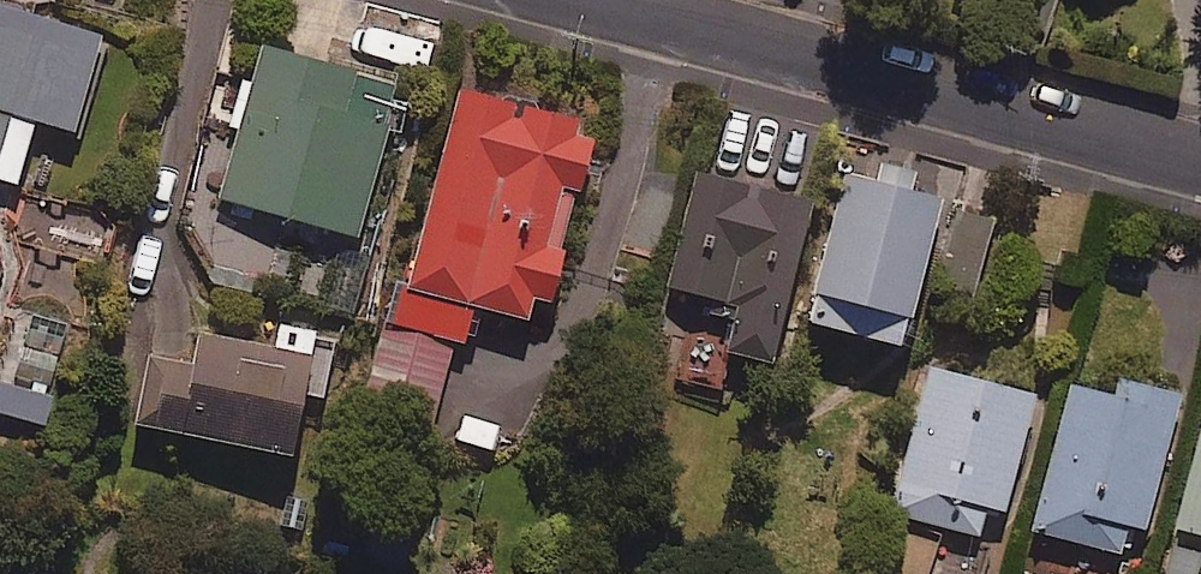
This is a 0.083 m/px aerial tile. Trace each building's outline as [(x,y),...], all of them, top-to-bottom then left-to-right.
[(0,4),(0,185),(14,189),(34,119),(73,131),(101,32),(0,4)] [(413,40),(352,26),(346,52),(407,66),(413,40)] [(399,82),(259,43),(216,197),(356,236),(399,82)] [(417,242),(407,239),(385,322),(395,324),(382,370),(441,386),(463,302),(540,322),(593,123),(458,88),(417,242)] [(875,173),(850,166),(807,318),(900,345),(942,199),(910,190),(915,171),(879,161),(875,173)] [(812,205),(697,174),(667,285),(700,293),(677,378),(717,389),(728,351),(770,363),(812,205)] [(368,256),(332,247),(317,304),(352,313),(368,256)] [(7,306),(0,327),(0,411),(40,424),(72,327),(7,306)] [(315,330),(277,322),(271,348),(198,333),(191,365),(144,355),(131,421),(289,454),(315,330)] [(1037,396),(930,364),(887,508),(976,535),(984,508),(1002,513),(1037,396)] [(1115,378),(1111,396),(1067,385),(1033,532),(1123,553),(1130,522),(1147,526),(1178,393),(1115,378)] [(1172,525),(1200,533),(1200,429),(1172,525)] [(1171,545),(1165,573),(1196,573),(1200,553),(1200,552),(1171,545)]
